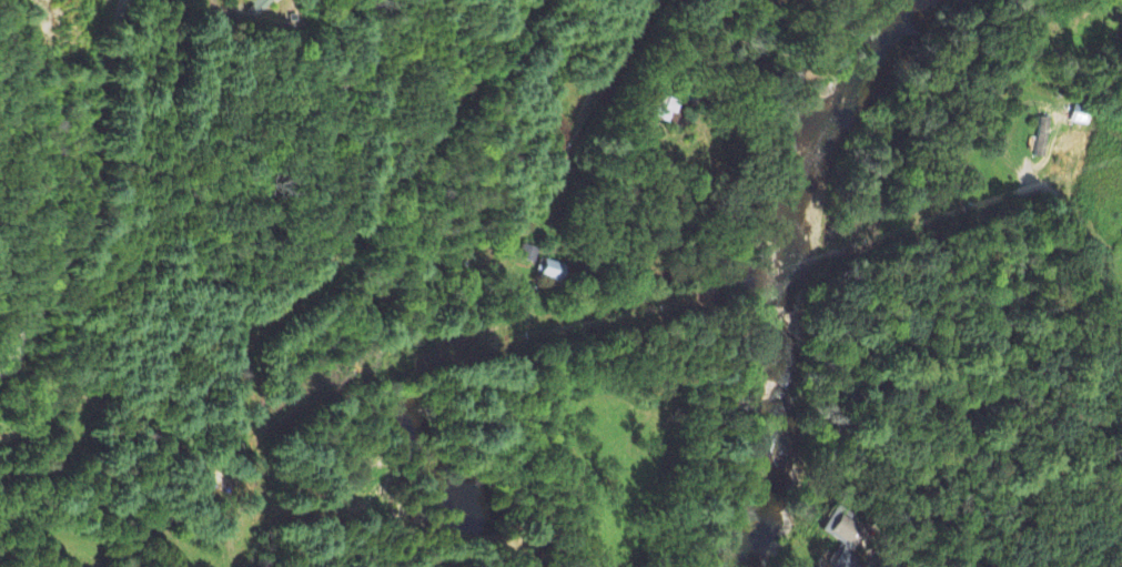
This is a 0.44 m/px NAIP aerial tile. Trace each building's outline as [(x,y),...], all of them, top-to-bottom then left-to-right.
[(243,9),(253,19),(271,0),(252,0),(243,9)] [(680,101),(661,95),(657,108),(651,107),(648,117),(667,123),(670,114),(675,116),(680,101)] [(536,250),(520,245),(516,259),(531,264),(536,250)] [(560,266),(539,260),(535,276),(556,282),(560,266)] [(863,531),(829,513),(819,533),(841,544),(829,566),(850,566),(854,559),(850,557),(863,531)]
